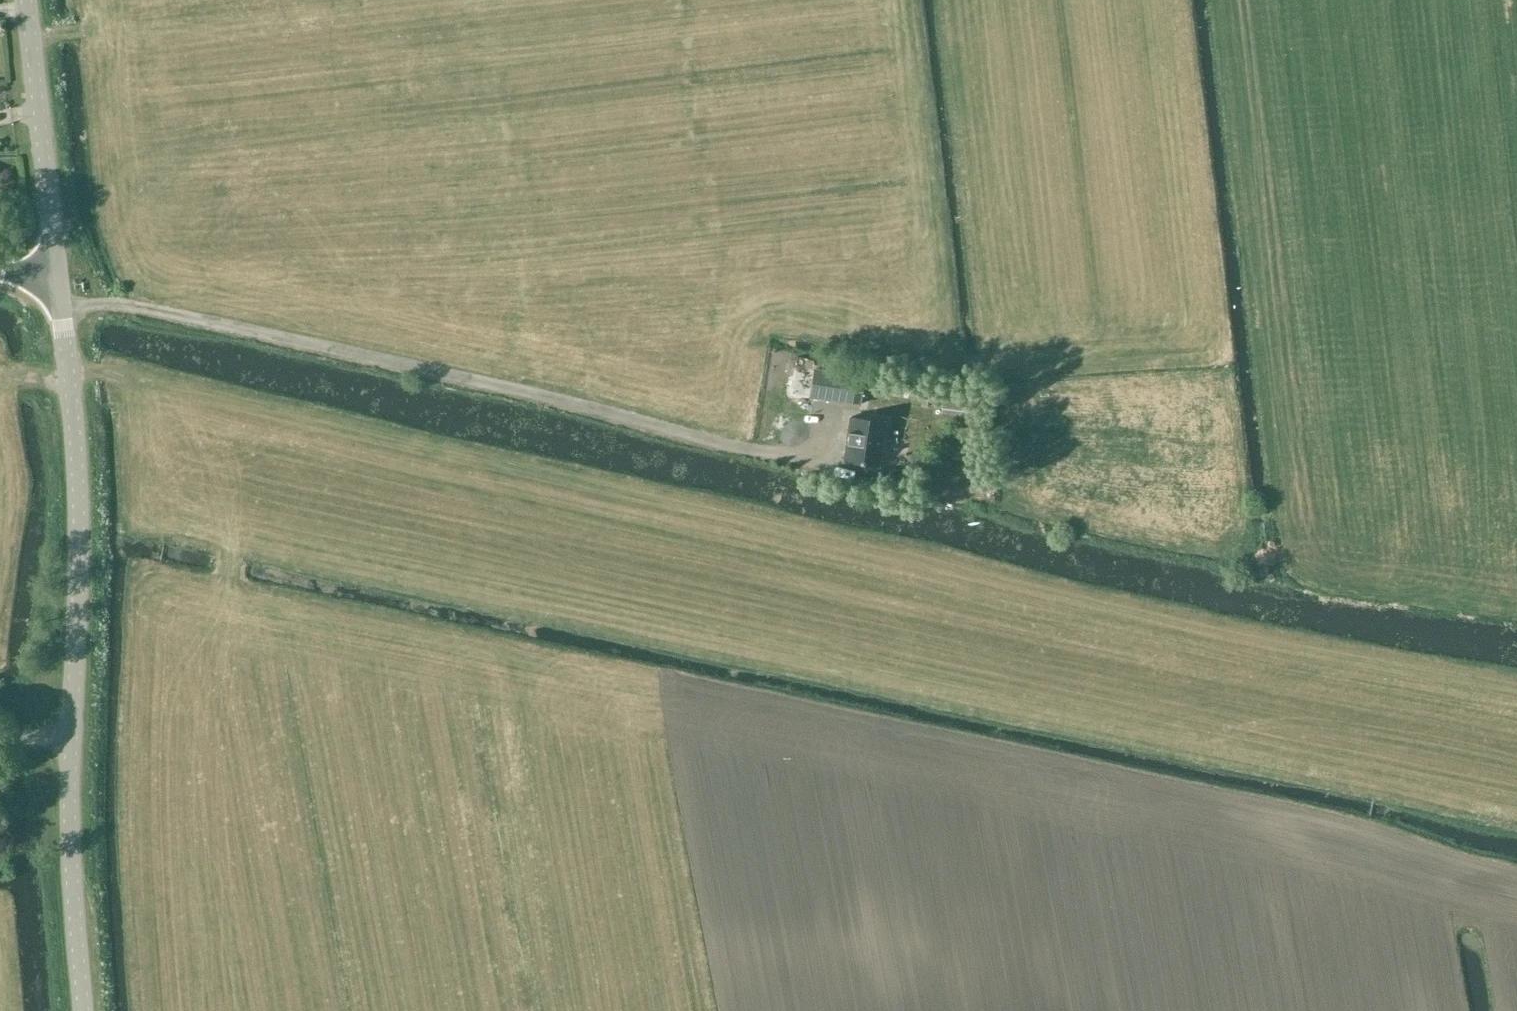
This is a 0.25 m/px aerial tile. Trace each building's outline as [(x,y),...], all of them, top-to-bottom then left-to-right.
[(808,397),(859,404),(863,378),(813,370),(808,397)] [(880,424),(846,420),(840,465),(874,470),(880,424)]
